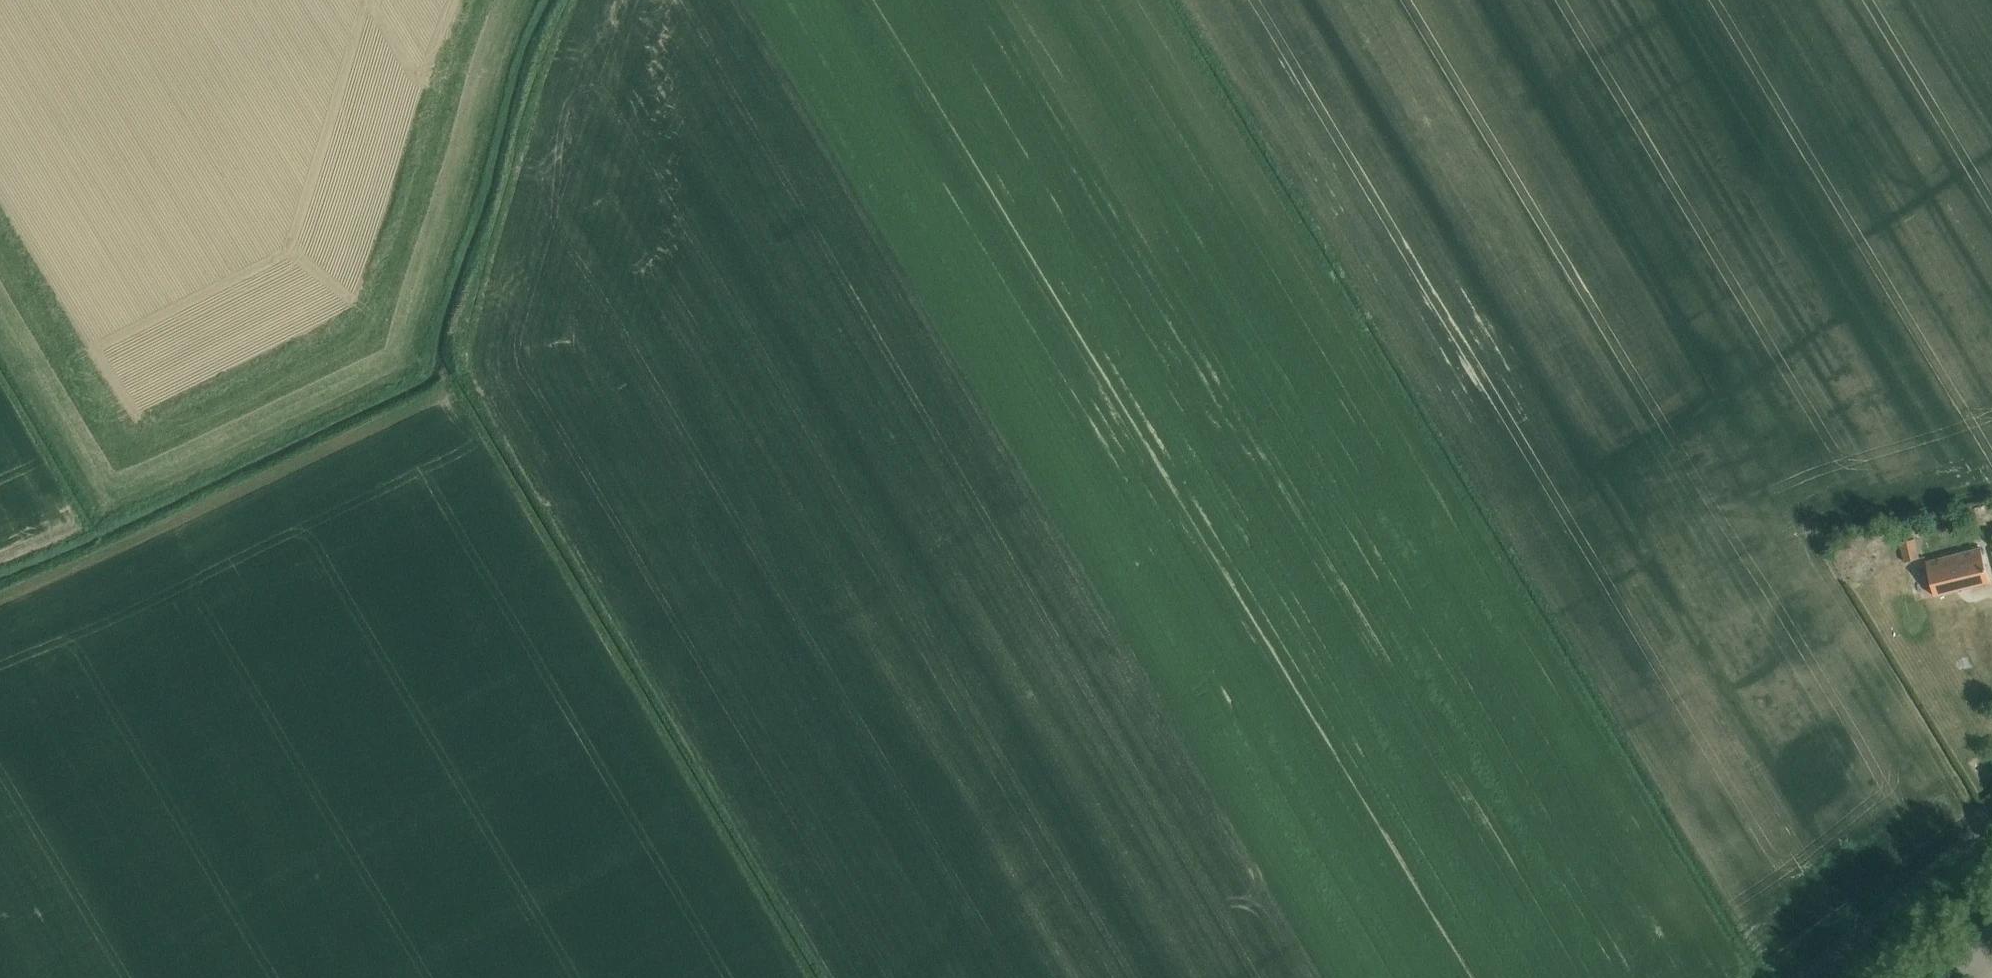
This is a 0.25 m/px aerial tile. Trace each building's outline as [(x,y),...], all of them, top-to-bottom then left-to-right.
[(1899,543),(1904,564),(1917,561),(1912,541),(1910,542),(1908,535),(1904,536),(1905,542),(1899,543)] [(1925,562),(1933,596),(1987,583),(1979,550),(1925,562)]
